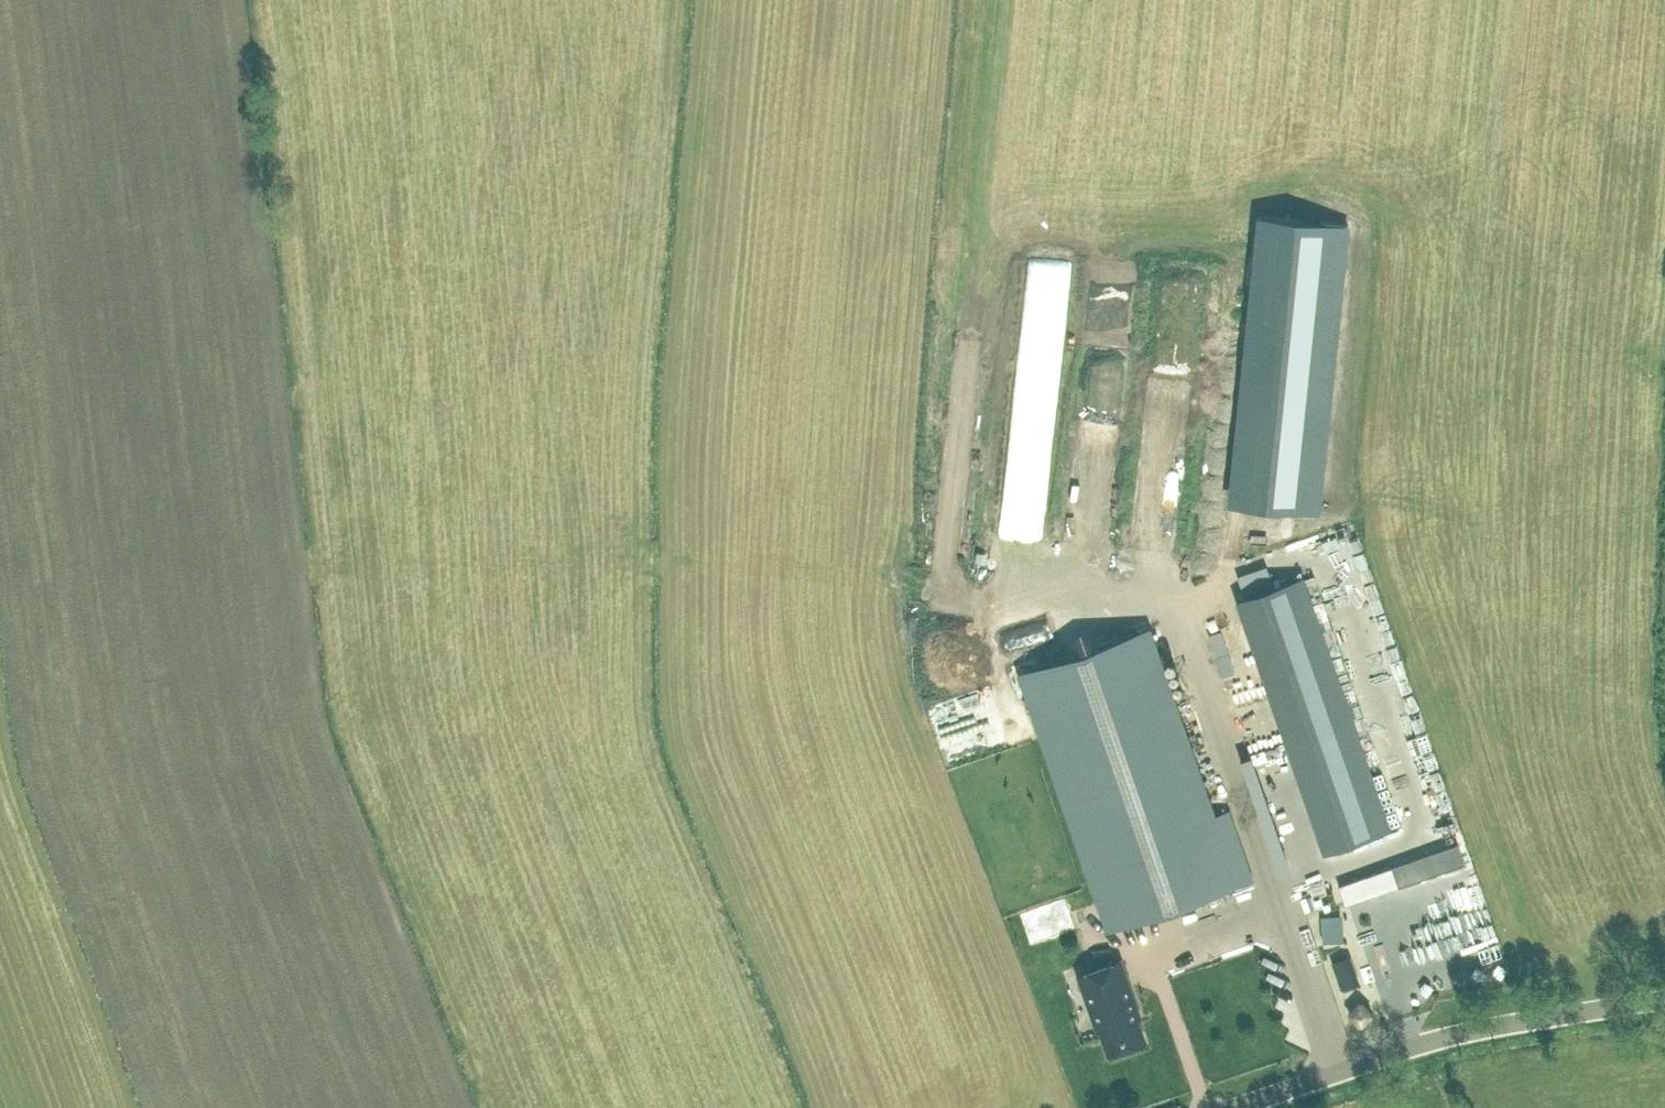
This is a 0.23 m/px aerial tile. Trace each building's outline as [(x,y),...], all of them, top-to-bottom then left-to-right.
[(1304,574),(1247,593),(1334,847),(1391,827),(1304,574)] [(1211,818),(1147,630),(1022,673),(1109,924),(1252,875),(1229,811),(1211,818)] [(1445,816),(1457,812),(1443,770),(1431,774),(1445,816)] [(1457,842),(1338,883),(1345,902),(1463,861),(1457,842)] [(1120,986),(1112,962),(1079,973),(1098,1028),(1101,1027),(1109,1051),(1143,1039),(1132,1008),(1135,1007),(1127,984),(1120,986)]
